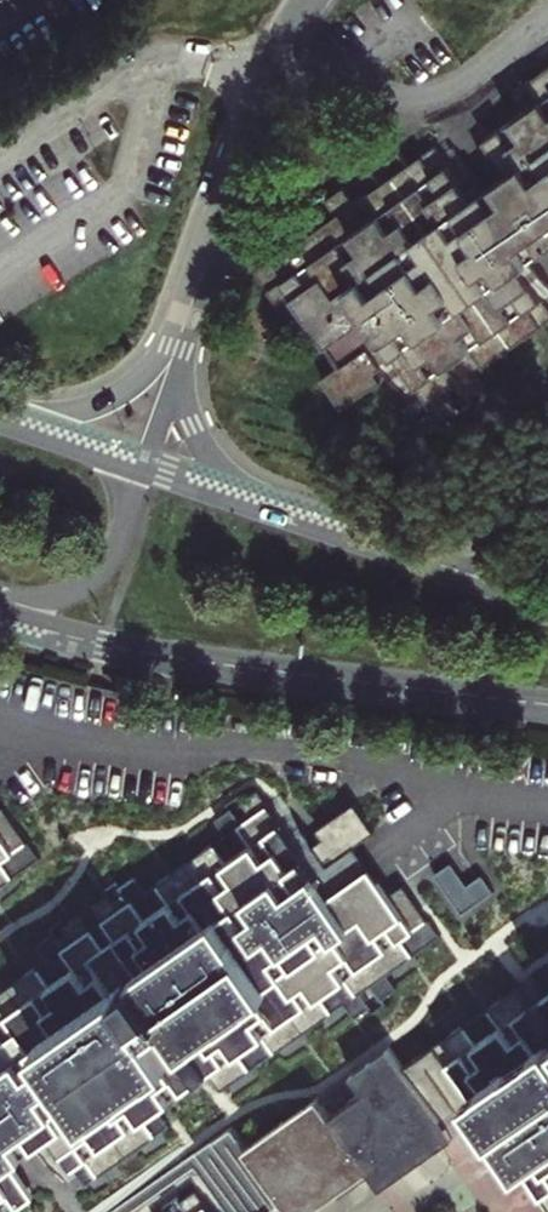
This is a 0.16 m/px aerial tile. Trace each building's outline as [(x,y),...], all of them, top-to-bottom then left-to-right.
[(513,89),(526,107),(485,135),(508,168),(483,185),(469,196),(443,160),(433,145),(353,201),(343,187),(328,197),(338,212),(325,221),(315,206),(300,217),(310,231),(258,268),(293,321),(306,310),(319,328),(360,300),(396,352),(417,382),(440,413),(452,405),(443,390),(458,380),(467,394),(481,385),(471,370),(547,317),(547,308),(540,297),(516,263),(530,253),(545,243),(547,241),(547,65),(513,89)] [(483,185),(458,149),(455,151),(443,160),(469,196),(483,185)] [(530,253),(516,263),(540,297),(547,292),(547,278),(530,253)] [(383,361),(396,352),(360,300),(319,328),(335,351),(341,360),(322,374),(341,402),(379,376),(373,368),(383,361)] [(396,352),(383,361),(404,390),(417,382),(396,352)] [(34,1196),(13,1162),(38,1145),(61,1179),(75,1169),(87,1186),(169,1127),(157,1110),(210,1073),(224,1091),(346,1006),(355,1020),(368,1010),(359,997),(372,987),(382,1001),(396,991),(386,977),(440,940),(403,886),(391,895),(356,846),(375,832),(356,804),(319,830),(325,838),(315,845),(295,816),(282,824),(261,793),(247,803),(256,817),(243,826),(233,812),(218,822),(228,836),(148,893),(137,878),(123,889),(133,904),(120,913),(110,898),(95,908),(106,923),(93,932),(82,917),(69,926),(79,941),(65,951),(55,936),(41,947),(51,961),(0,996),(0,1211),(11,1211),(34,1196)] [(42,859),(5,808),(0,812),(0,889),(42,859)] [(492,894),(482,875),(463,885),(452,865),(435,874),(457,913),(492,894)] [(434,1049),(483,1118),(547,1208),(547,996),(529,1010),(516,992),(434,1049)] [(401,1147),(439,1122),(403,1070),(389,1049),(352,1076),(365,1094),(331,1118),(318,1101),(245,1150),(284,1205),(390,1131),(401,1147)] [(284,1205),(289,1211),(311,1211),(367,1173),(380,1191),(452,1140),(439,1122),(401,1147),(390,1131),(284,1205)] [(197,1193),(182,1203),(188,1211),(210,1211),(197,1193)]
